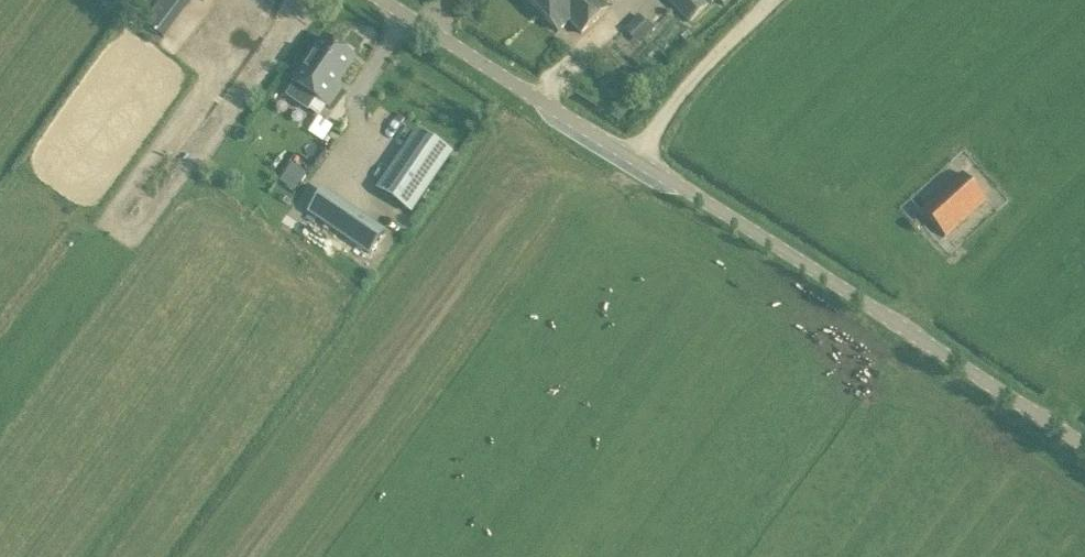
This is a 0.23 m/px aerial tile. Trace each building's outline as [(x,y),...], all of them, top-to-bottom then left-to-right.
[(541,13),(555,0),(528,0),(541,13)] [(607,8),(599,0),(555,0),(541,13),(558,31),(569,21),(581,33),(607,8)] [(706,6),(700,0),(668,0),(689,22),(706,6)] [(638,43),(652,29),(638,15),(624,29),(638,43)] [(355,60),(324,38),(294,83),(328,106),(341,88),(337,85),(355,60)] [(643,73),(638,69),(630,76),(635,81),(643,73)] [(319,115),(309,130),(327,142),(337,127),(319,115)] [(452,154),(418,131),(378,190),(411,213),(452,154)] [(985,200),(962,174),(943,191),(934,181),(917,197),(926,207),(922,211),(945,237),(985,200)] [(360,215),(345,237),(370,254),(385,232),(360,215)]
